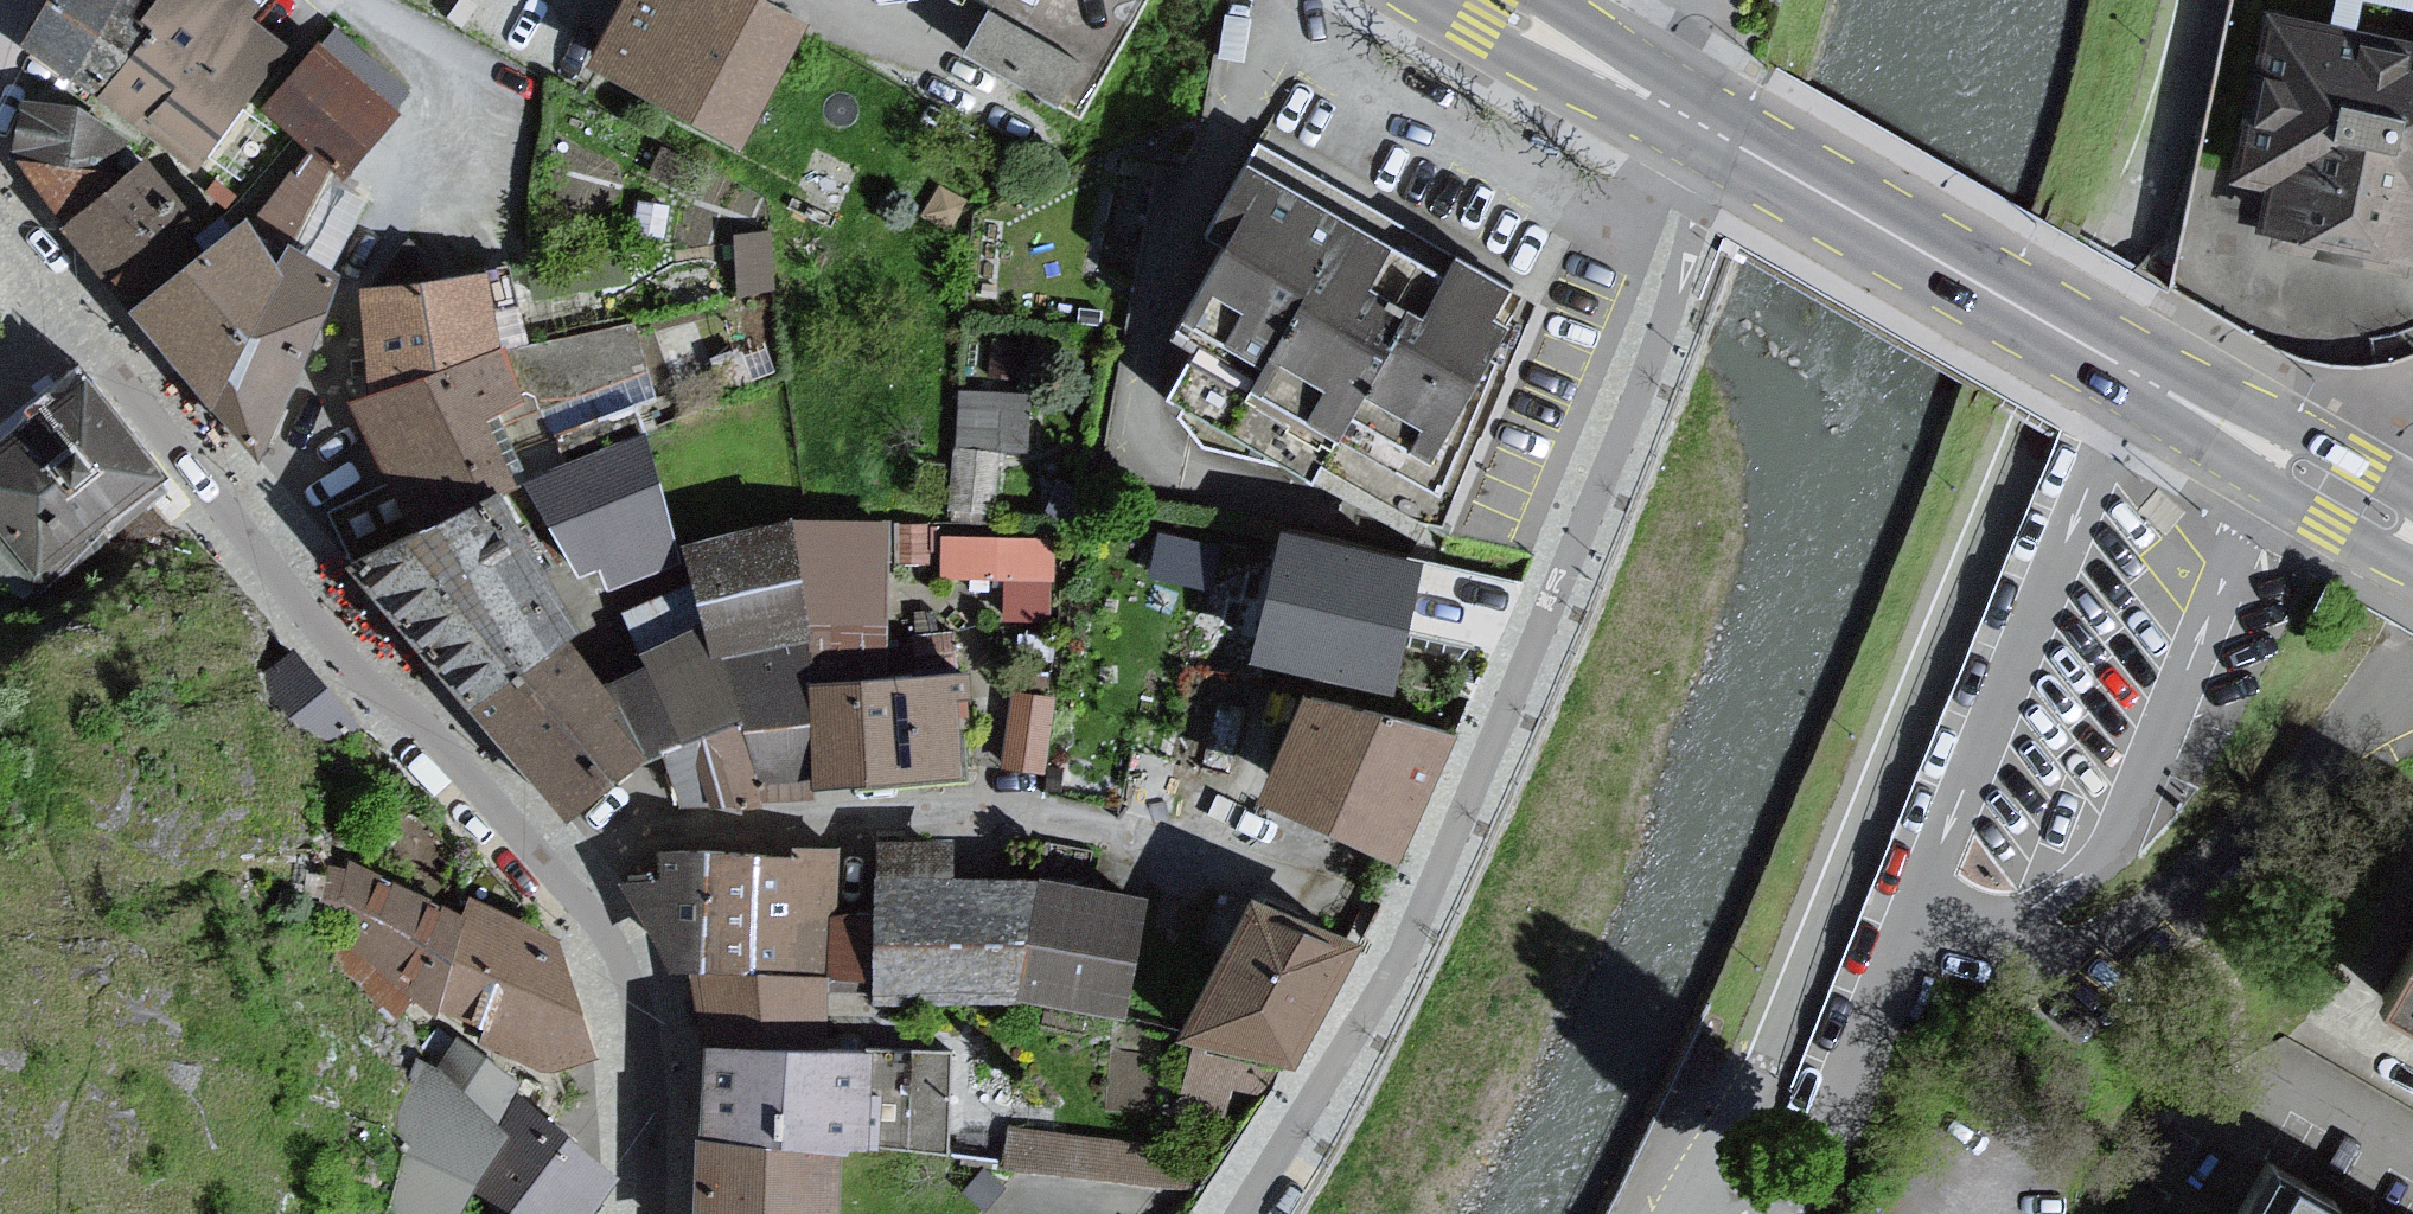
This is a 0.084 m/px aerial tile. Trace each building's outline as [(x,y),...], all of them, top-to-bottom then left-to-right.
[(152,24),(169,0),(56,0),(29,48),(101,101),(162,35),(152,24)] [(143,132),(245,18),(254,4),(257,0),(169,0),(152,24),(162,35),(101,101),(143,132)] [(596,66),(740,144),(803,28),(751,0),(631,0),(596,66)] [(994,5),(990,12),(965,61),(1058,110),(1080,122),(1147,1),(1150,0),(985,0),(994,5)] [(2223,184),(2257,191),(2249,232),(2412,267),(2412,0),(2328,0),(2323,24),(2259,10),(2223,184)] [(284,48),(245,18),(143,132),(173,154),(191,167),(284,48)] [(394,113),(319,49),(268,109),(343,173),(394,113)] [(78,111),(25,106),(23,163),(117,167),(122,150),(124,141),(78,111)] [(1398,226),(1261,146),(1169,347),(1197,363),(1169,404),(1314,488),(1324,465),(1445,534),(1542,311),(1462,262),(1398,226)] [(312,162),(252,229),(278,267),(285,252),(325,271),(364,201),(312,162)] [(117,167),(23,163),(75,226),(132,181),(117,167)] [(69,231),(84,251),(134,314),(221,245),(149,168),(132,181),(75,226),(69,231)] [(212,403),(278,267),(252,229),(246,224),(221,245),(134,314),(143,325),(212,403)] [(278,267),(212,403),(256,454),(340,278),(325,271),(285,252),(278,267)] [(367,294),(374,364),(377,400),(507,353),(522,350),(503,272),(367,294)] [(523,491),(533,486),(643,442),(637,425),(658,419),(630,329),(522,350),(507,353),(522,403),(493,417),(523,491)] [(353,408),(377,451),(424,538),(505,500),(523,491),(493,417),(522,403),(507,353),(377,400),(353,408)] [(963,380),(961,435),(1028,438),(1031,383),(963,380)] [(0,452),(0,532),(0,533),(41,580),(119,514),(164,476),(83,381),(0,452)] [(677,563),(643,442),(533,486),(578,572),(601,564),(610,587),(622,582),(677,563)] [(355,572),(387,609),(473,707),(559,645),(574,635),(505,500),(424,538),(355,572)] [(717,660),(808,642),(791,525),(735,538),(686,549),(697,590),(708,627),(717,660)] [(884,602),(884,525),(791,525),(808,642),(814,683),(814,684),(883,685),(884,602)] [(1291,536),(1261,660),(1382,688),(1405,590),(1411,565),(1291,536)] [(1049,544),(946,540),(945,574),(1009,576),(1008,614),(1047,615),(1049,544)] [(644,654),(708,627),(697,590),(628,617),(636,634),(644,654)] [(622,681),(652,754),(671,747),(736,726),(717,660),(708,627),(644,654),(650,667),(622,681)] [(814,683),(808,642),(717,660),(736,726),(753,786),(757,797),(781,797),(811,798),(809,788),(809,684),(814,684),(814,683)] [(568,814),(606,786),(643,759),(559,645),(473,707),(568,814)] [(351,722),(294,654),(260,683),(317,751),(351,722)] [(963,681),(883,685),(814,684),(809,684),(809,788),(959,776),(956,712),(955,699),(966,697),(963,681)] [(1050,700),(1016,696),(1009,766),(1043,769),(1050,700)] [(1447,740),(1309,703),(1267,805),(1288,814),(1396,860),(1439,758),(1447,740)] [(753,786),(736,726),(671,747),(684,804),(714,800),(716,807),(758,804),(757,797),(753,786)] [(876,995),(1023,1001),(1042,885),(953,882),(955,846),(905,844),(883,843),(879,918),(876,983),(876,995)] [(763,978),(828,981),(832,916),(835,851),(794,849),(793,864),(783,864),(768,863),(763,978)] [(696,975),(763,978),(768,863),(661,858),(660,887),(627,886),(672,974),(696,975)] [(401,1018),(412,996),(439,1014),(466,921),(347,864),(336,945),(401,1018)] [(1142,902),(1086,893),(1042,885),(1023,1001),(1123,1018),(1142,902)] [(506,921),(471,901),(466,921),(439,1014),(459,1023),(519,1057),(543,1070),(593,1055),(560,951),(506,921)] [(2350,1016),(2412,1051),(2412,904),(2350,1016)] [(1354,947),(1257,911),(1186,1037),(1289,1065),(1346,962),(1354,947)] [(876,983),(879,918),(832,916),(828,981),(876,983)] [(828,981),(763,978),(696,975),(700,1010),(705,1048),(825,1053),(828,981)] [(492,1127),(512,1090),(516,1082),(456,1044),(437,1073),(419,1063),(399,1133),(412,1143),(392,1210),(402,1213),(455,1213),(471,1187),(503,1135),(492,1127)] [(871,1056),(825,1053),(705,1048),(705,1059),(700,1146),(839,1153),(839,1148),(867,1149),(871,1056)] [(943,1059),(871,1056),(867,1149),(939,1153),(943,1059)] [(471,1187),(516,1213),(586,1213),(616,1179),(547,1120),(512,1090),(492,1127),(503,1135),(471,1187)] [(1161,1148),(1010,1130),(1004,1173),(1159,1189),(1161,1148)] [(839,1153),(700,1146),(698,1188),(697,1213),(836,1213),(839,1153)] [(2269,1168),(2242,1213),(2345,1213),(2269,1168)]
